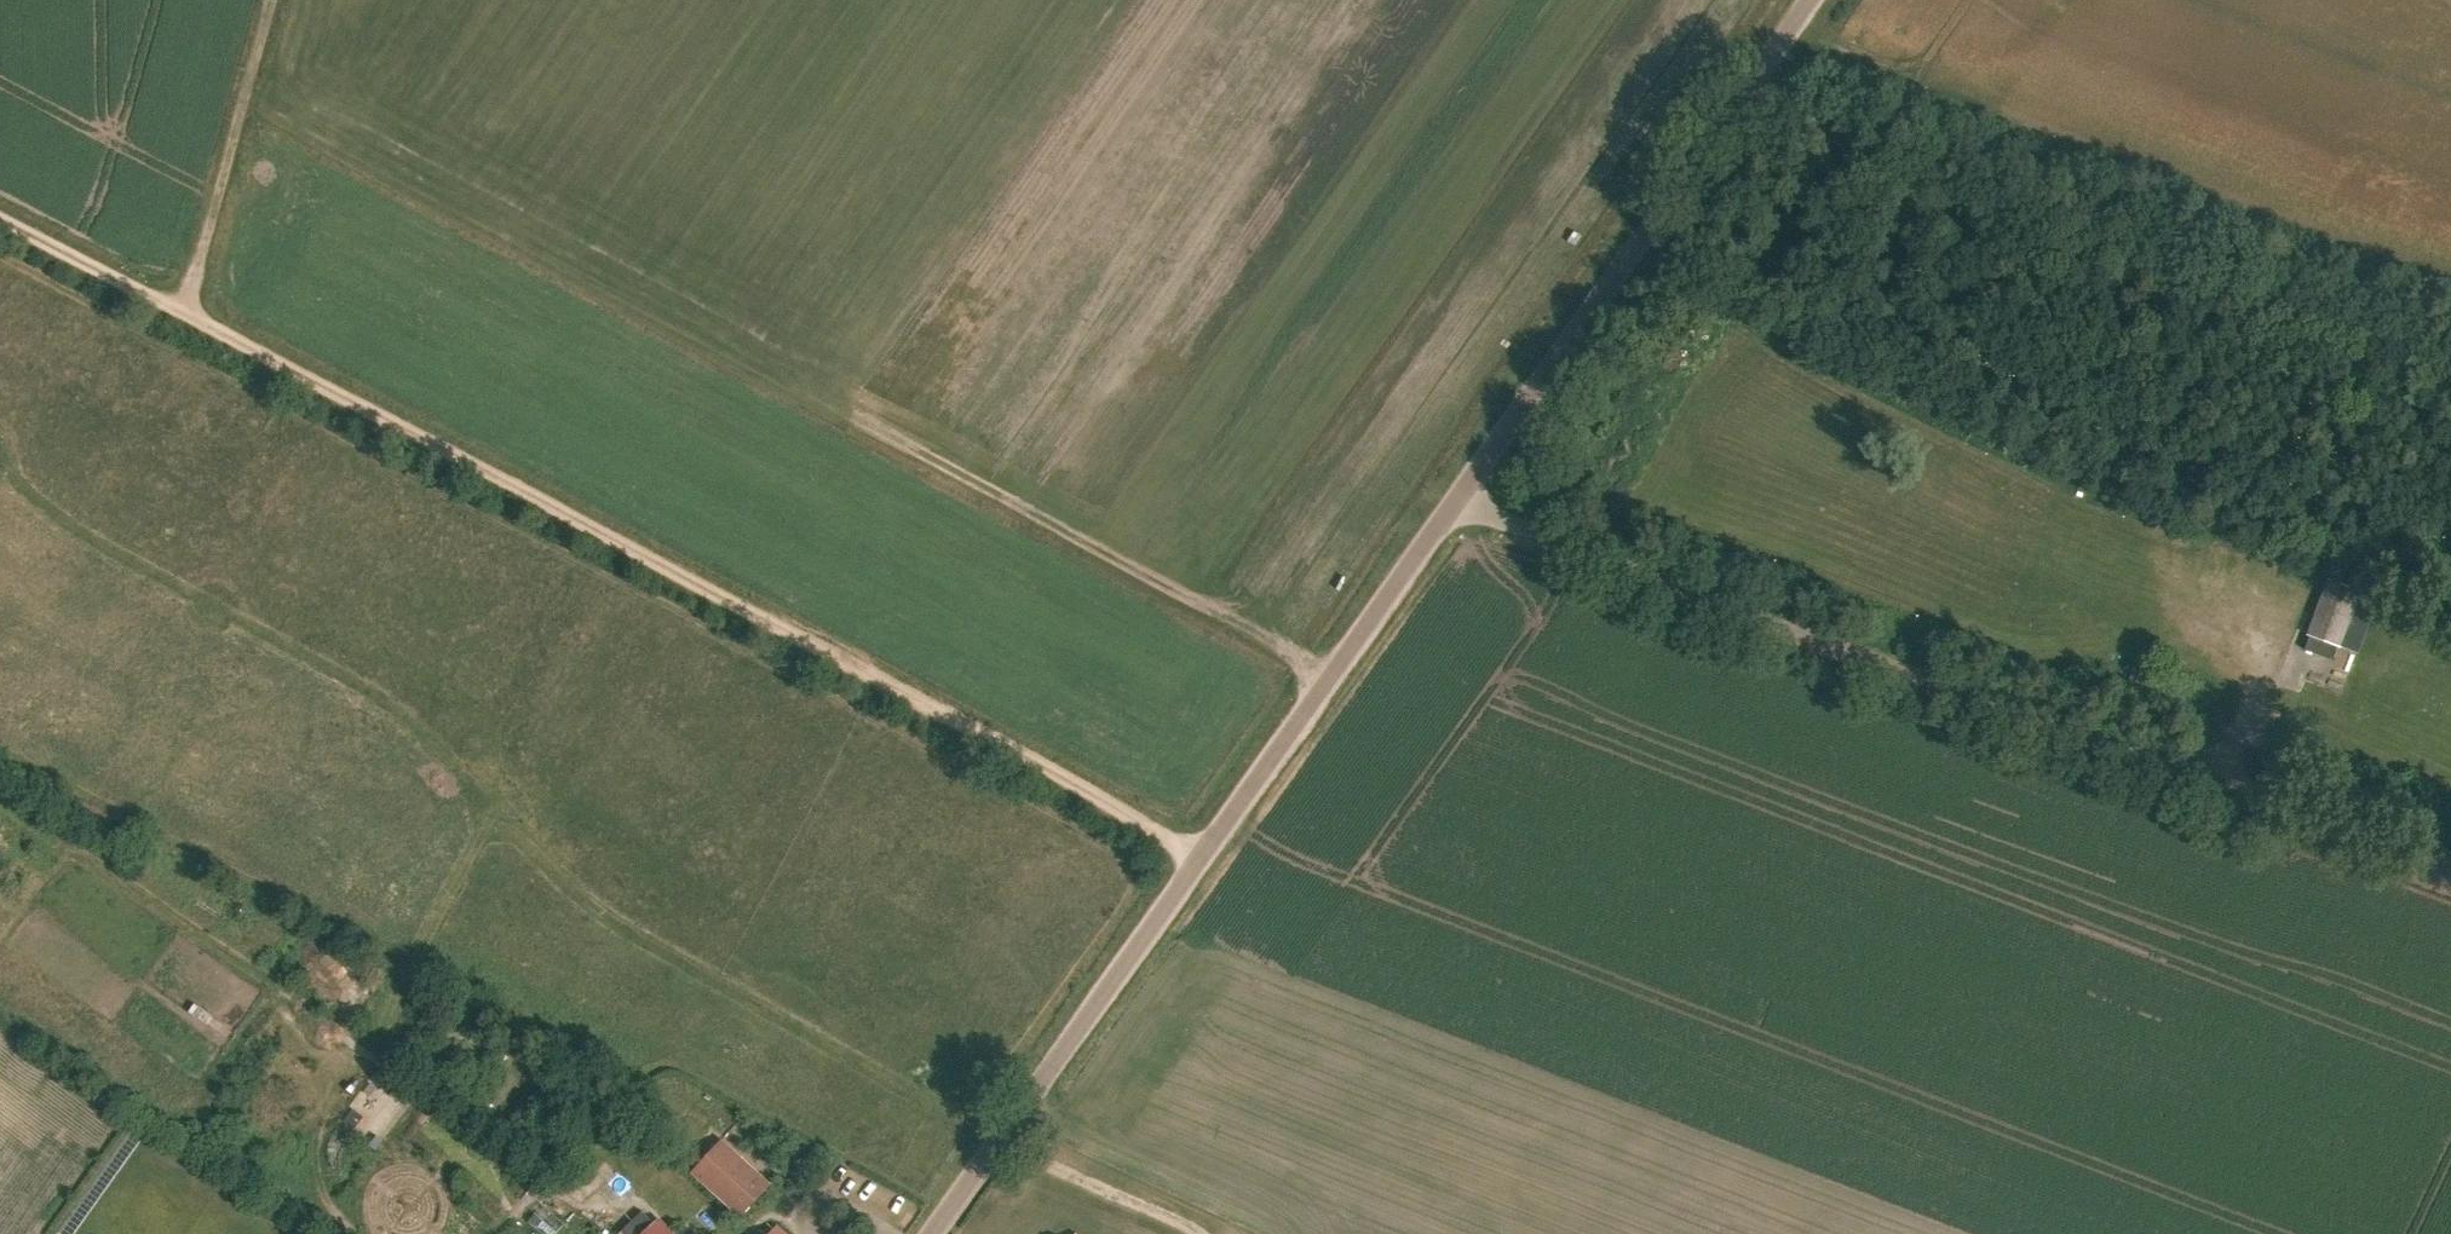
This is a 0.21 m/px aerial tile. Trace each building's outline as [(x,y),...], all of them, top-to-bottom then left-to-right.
[(2302,649),(2319,656),(2325,642),(2336,646),(2358,589),(2328,577),(2302,649)] [(767,1189),(770,1185),(753,1170),(721,1141),(693,1172),(741,1216),(767,1189)] [(642,1211),(632,1222),(643,1233),(664,1233),(642,1211)]
